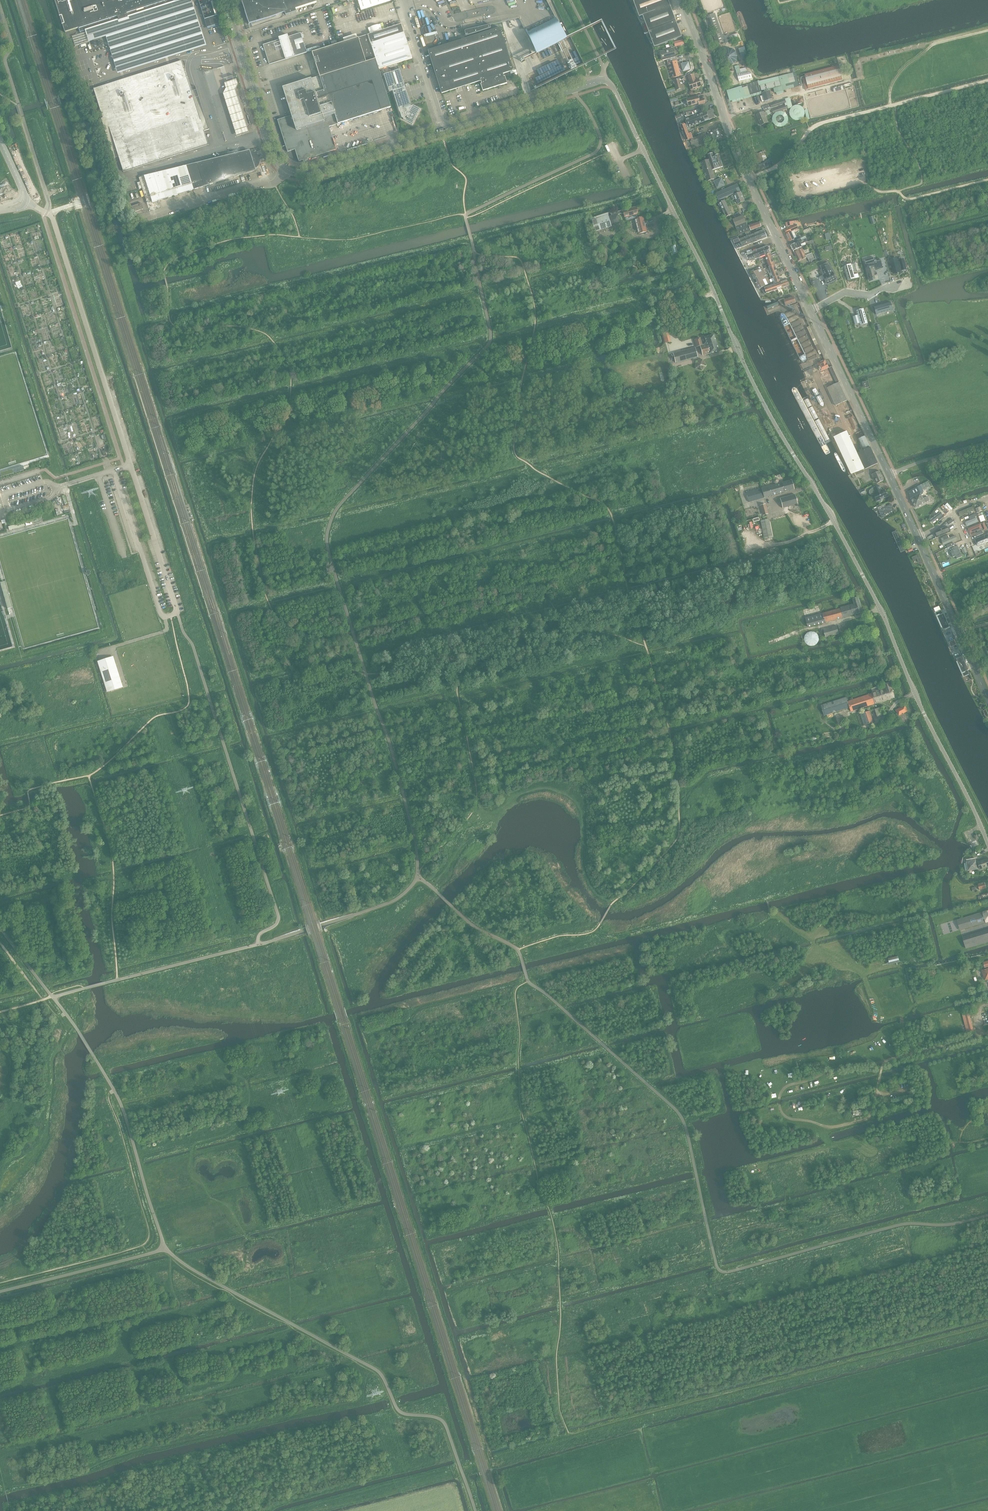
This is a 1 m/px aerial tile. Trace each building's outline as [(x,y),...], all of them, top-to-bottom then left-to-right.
[(65,33),(79,28),(80,32),(85,31),(112,22),(114,21),(114,22),(116,22),(135,16),(135,15),(163,6),(181,0),(55,0),(65,33)] [(89,42),(106,37),(117,74),(206,46),(192,0),(181,0),(135,15),(135,16),(116,22),(114,22),(114,21),(112,22),(85,31),(89,42)] [(202,9),(214,6),(212,0),(199,0),(202,9)] [(249,24),(285,13),(285,16),(296,12),(295,9),(317,3),(316,0),(241,0),(249,24)] [(361,11),(391,1),(390,0),(357,0),(361,11)] [(639,17),(642,16),(654,47),(681,37),(668,0),(632,0),(639,17)] [(713,14),(706,16),(716,44),(723,42),(713,14)] [(218,15),(209,18),(212,28),(221,25),(218,15)] [(556,45),(556,44),(560,42),(560,43),(561,42),(560,42),(564,40),(565,40),(565,39),(553,15),(553,16),(555,20),(528,33),(526,29),(525,30),(537,53),(538,53),(538,54),(538,53),(542,51),(542,52),(543,51),(542,51),(547,49),(547,48),(551,46),(551,47),(552,47),(551,46),(555,44),(556,45)] [(401,24),(368,35),(370,43),(379,69),(412,58),(401,24)] [(464,31),(464,32),(465,32),(465,36),(491,28),(490,25),(489,25),(489,24),(485,26),(465,30),(465,31),(464,31)] [(504,77),(503,74),(513,71),(500,28),(428,50),(441,93),(481,81),(481,84),(480,84),(483,91),(507,83),(505,76),(504,77)] [(281,37),(282,39),(263,45),(269,64),(304,53),(307,53),(301,33),(288,37),(287,35),(281,37)] [(729,36),(731,42),(740,39),(738,33),(729,36)] [(336,150),(329,127),(391,107),(379,69),(370,43),(368,35),(312,52),(320,78),(312,81),(311,79),(282,88),(286,99),(287,102),(290,111),(291,116),(277,120),(287,152),(295,150),(299,162),(303,160),(303,162),(308,161),(307,159),(336,150)] [(744,47),(738,47),(740,64),(746,63),(744,47)] [(725,48),(723,50),(721,52),(720,54),(720,57),(720,60),(722,62),(724,64),(726,65),(729,65),(732,64),(735,63),(736,60),(737,57),(737,54),(736,52),(734,50),(731,48),(728,48),(725,48)] [(673,49),(660,52),(662,61),(666,60),(671,78),(681,76),(675,57),(673,49)] [(179,155),(184,153),(208,146),(203,131),(184,70),(181,61),(91,89),(118,174),(121,173),(179,155)] [(688,62),(681,64),(683,71),(690,69),(688,62)] [(739,65),(735,66),(736,70),(739,81),(739,80),(752,77),(751,75),(748,75),(747,72),(746,69),(740,70),(740,69),(739,65)] [(806,77),(803,78),(806,90),(843,80),(840,68),(839,66),(805,74),(806,77)] [(403,119),(403,120),(412,124),(420,109),(413,106),(411,106),(399,70),(384,75),(389,92),(393,91),(399,112),(400,112),(402,118),(403,119)] [(779,77),(759,82),(761,91),(773,88),(775,93),(776,92),(777,95),(784,93),(783,90),(799,86),(796,74),(793,73),(779,77)] [(693,74),(687,76),(689,82),(688,82),(690,90),(701,86),(698,78),(695,79),(693,74)] [(675,88),(676,90),(682,89),(679,79),(674,81),(675,88)] [(226,83),(224,84),(226,89),(223,95),(237,137),(242,135),(249,133),(235,90),(238,85),(237,80),(226,83)] [(728,93),(730,92),(732,100),(761,92),(758,81),(728,90),(728,93)] [(698,96),(686,99),(688,106),(698,104),(698,105),(705,103),(704,98),(699,100),(698,96)] [(776,103),(770,105),(771,107),(786,102),(787,106),(772,111),(773,113),(790,107),(792,107),(792,106),(790,99),(788,99),(780,102),(776,103)] [(713,118),(715,117),(712,109),(709,111),(682,121),(681,123),(682,125),(685,124),(687,128),(713,118)] [(763,112),(756,115),(761,125),(768,122),(765,116),(768,115),(771,114),(769,110),(766,111),(766,112),(764,113),(763,112)] [(682,125),(681,126),(683,131),(682,132),(683,135),(685,136),(687,141),(690,140),(691,145),(693,148),(697,147),(713,141),(711,137),(707,138),(706,134),(693,138),(691,133),(689,134),(687,128),(685,124),(682,125)] [(718,130),(710,133),(710,134),(711,137),(713,141),(721,138),(718,130)] [(207,160),(197,163),(204,187),(211,184),(211,185),(213,184),(214,183),(225,180),(235,177),(245,174),(253,171),(253,170),(255,169),(257,168),(258,167),(259,165),(260,164),(260,162),(260,160),(260,158),(259,156),(258,155),(256,154),(255,153),(253,152),(252,152),(250,152),(248,152),(239,154),(237,155),(237,154),(237,153),(228,155),(218,158),(207,160)] [(708,154),(710,160),(713,170),(723,167),(719,154),(714,156),(713,153),(708,154)] [(760,153),(753,156),(757,164),(763,161),(760,153)] [(701,162),(702,165),(700,166),(702,170),(703,169),(707,181),(716,178),(713,170),(710,160),(701,162)] [(197,163),(186,166),(194,190),(195,189),(195,190),(197,189),(204,187),(197,163)] [(193,190),(194,190),(186,166),(176,168),(183,193),(190,191),(193,190)] [(177,195),(183,193),(176,168),(165,171),(173,196),(174,196),(177,195)] [(165,171),(155,173),(163,199),(170,197),(170,198),(172,197),(173,196),(165,171)] [(50,184),(47,186),(53,184),(55,183),(58,182),(55,183),(51,172),(49,173),(48,173),(47,174),(50,184)] [(156,202),(163,199),(155,173),(144,176),(152,201),(152,203),(152,202),(152,203),(153,203),(156,202)] [(715,181),(718,188),(725,185),(722,178),(715,181)] [(737,184),(716,194),(719,201),(724,198),(740,191),(737,184)] [(741,192),(731,196),(733,200),(736,199),(738,204),(745,201),(741,192)] [(718,201),(719,204),(718,204),(720,207),(721,206),(726,217),(732,214),(724,198),(719,201),(718,201)] [(141,203),(130,207),(132,213),(143,209),(141,203)] [(612,216),(608,217),(611,226),(620,223),(618,215),(623,213),(624,217),(625,217),(626,221),(635,219),(638,234),(646,232),(643,217),(638,218),(637,214),(638,214),(636,207),(623,210),(611,213),(612,216)] [(608,215),(591,221),(595,232),(611,226),(608,215)] [(733,220),(736,226),(746,222),(744,216),(733,220)] [(749,231),(746,222),(736,226),(739,234),(745,232),(748,231),(749,231)] [(760,222),(749,226),(751,230),(761,227),(760,222)] [(797,225),(785,230),(786,234),(789,242),(790,241),(790,243),(793,242),(794,244),(802,241),(800,236),(794,239),(791,232),(798,228),(797,226),(797,225)] [(767,238),(769,237),(768,234),(766,234),(764,230),(761,231),(760,229),(758,229),(762,240),(767,238)] [(749,231),(748,231),(752,243),(757,241),(754,234),(751,235),(750,231),(749,231)] [(740,236),(739,237),(742,247),(747,245),(745,238),(742,239),(740,236)] [(736,240),(734,241),(737,249),(742,247),(739,237),(735,238),(736,240)] [(801,245),(808,242),(806,239),(802,241),(794,244),(791,246),(793,251),(802,247),(801,245)] [(768,246),(762,248),(765,256),(770,254),(768,246)] [(802,248),(794,252),(798,262),(806,258),(802,248)] [(757,250),(753,252),(755,259),(759,258),(760,261),(761,260),(757,250)] [(753,252),(747,254),(748,257),(746,257),(747,260),(749,259),(750,261),(755,259),(753,252)] [(815,260),(812,253),(807,255),(810,262),(815,260)] [(768,265),(769,267),(774,265),(770,254),(765,256),(768,265)] [(898,259),(890,261),(893,273),(901,271),(900,268),(901,268),(901,269),(906,268),(904,260),(899,261),(899,262),(898,262),(898,259)] [(881,260),(870,263),(871,268),(867,269),(870,281),(873,280),(874,280),(874,279),(877,279),(877,277),(876,274),(875,271),(883,268),(881,260)] [(854,275),(854,272),(857,270),(855,263),(852,264),(844,266),(848,281),(859,277),(858,274),(854,275)] [(770,270),(768,271),(769,273),(777,270),(774,265),(769,267),(770,270)] [(836,279),(833,272),(832,272),(829,265),(822,269),(825,276),(824,276),(827,284),(836,279)] [(755,272),(751,274),(759,289),(771,283),(763,268),(761,269),(760,267),(754,270),(755,272)] [(777,270),(769,273),(771,279),(773,278),(779,276),(777,270)] [(765,288),(765,290),(763,291),(764,294),(773,291),(770,285),(768,286),(768,287),(765,288)] [(796,303),(794,297),(785,300),(784,299),(779,301),(780,305),(785,303),(786,306),(796,303)] [(892,310),(890,302),(874,307),(877,315),(892,310)] [(863,309),(857,311),(858,315),(853,317),(855,324),(860,323),(861,325),(867,323),(863,309)] [(704,337),(706,343),(705,343),(706,344),(702,345),(700,338),(694,340),(696,347),(700,346),(703,355),(719,351),(713,335),(704,337)] [(676,363),(697,357),(695,348),(673,353),(676,363)] [(706,364),(702,358),(695,360),(694,368),(702,371),(706,364)] [(821,362),(818,364),(819,367),(819,368),(820,371),(821,371),(829,368),(827,364),(825,360),(823,361),(821,362)] [(840,382),(832,366),(829,368),(836,383),(840,382)] [(839,382),(827,388),(836,406),(847,400),(839,382)] [(847,431),(834,437),(851,474),(865,469),(864,467),(858,453),(858,454),(847,431)] [(864,451),(858,453),(864,467),(865,469),(865,470),(878,464),(871,447),(865,436),(858,439),(864,451)] [(863,470),(852,474),(854,479),(865,475),(863,470)] [(879,471),(871,474),(873,477),(874,477),(877,483),(884,480),(879,471)] [(764,498),(794,489),(791,480),(761,488),(746,492),(749,502),(764,498)] [(921,494),(924,492),(920,485),(908,492),(911,499),(916,508),(929,501),(927,496),(923,499),(921,494)] [(881,499),(888,496),(884,489),(882,490),(880,486),(871,490),(870,490),(870,491),(870,492),(870,493),(870,494),(871,494),(872,495),(873,494),(874,494),(877,501),(879,500),(879,502),(880,502),(882,501),(882,500),(881,499)] [(794,494),(780,498),(783,508),(797,504),(794,494)] [(878,508),(874,510),(875,512),(879,510),(882,518),(886,516),(885,514),(894,510),(891,504),(885,507),(884,505),(878,508)] [(972,507),(959,513),(960,517),(974,511),(972,507)] [(943,515),(941,512),(930,520),(932,523),(938,519),(939,521),(944,517),(944,516),(945,516),(944,514),(943,515)] [(769,519),(761,521),(764,539),(772,537),(769,519)] [(982,528),(980,524),(968,529),(970,533),(977,530),(977,532),(983,530),(982,528)] [(940,531),(935,533),(937,538),(951,532),(949,527),(944,529),(943,528),(939,530),(940,531)] [(896,530),(892,532),(901,551),(905,550),(896,530)] [(941,539),(942,541),(944,545),(957,539),(956,535),(949,538),(948,535),(943,537),(943,538),(941,539)] [(987,535),(975,539),(978,546),(987,542),(987,538),(987,535)] [(970,543),(974,554),(979,552),(974,541),(970,543)] [(953,548),(957,559),(962,557),(958,546),(953,548)] [(841,608),(805,618),(808,627),(863,612),(859,597),(853,599),(854,604),(840,607),(841,608)] [(941,610),(936,613),(942,628),(943,630),(945,629),(950,627),(944,613),(943,614),(942,612),(941,610)] [(837,626),(823,630),(826,638),(839,634),(837,626)] [(816,633),(814,632),(812,631),(809,632),(807,633),(806,635),(805,637),(805,639),(805,641),(806,643),(808,645),(810,645),(813,646),(815,645),(817,644),(818,642),(819,640),(819,637),(818,635),(816,633)] [(963,656),(956,659),(964,676),(969,674),(968,670),(969,670),(963,656)] [(114,658),(98,663),(107,691),(123,687),(118,672),(114,658)] [(846,697),(821,706),(824,716),(850,707),(851,711),(875,703),(875,704),(895,697),(890,682),(885,684),(886,688),(872,693),(872,694),(848,702),(846,697)] [(905,705),(896,710),(899,716),(908,711),(905,705)] [(875,709),(878,716),(885,714),(882,706),(875,709)] [(870,711),(860,714),(864,725),(873,722),(870,711)] [(967,862),(967,863),(965,863),(966,867),(966,870),(968,870),(968,871),(977,869),(976,865),(976,861),(975,858),(967,860),(967,862)] [(978,862),(980,869),(987,866),(987,861),(987,859),(978,862)] [(963,929),(986,922),(987,921),(987,911),(983,912),(960,919),(960,920),(961,919),(964,928),(963,929)] [(963,937),(966,948),(987,942),(987,930),(963,937)] [(970,1014),(964,1016),(968,1032),(974,1030),(970,1014)]
